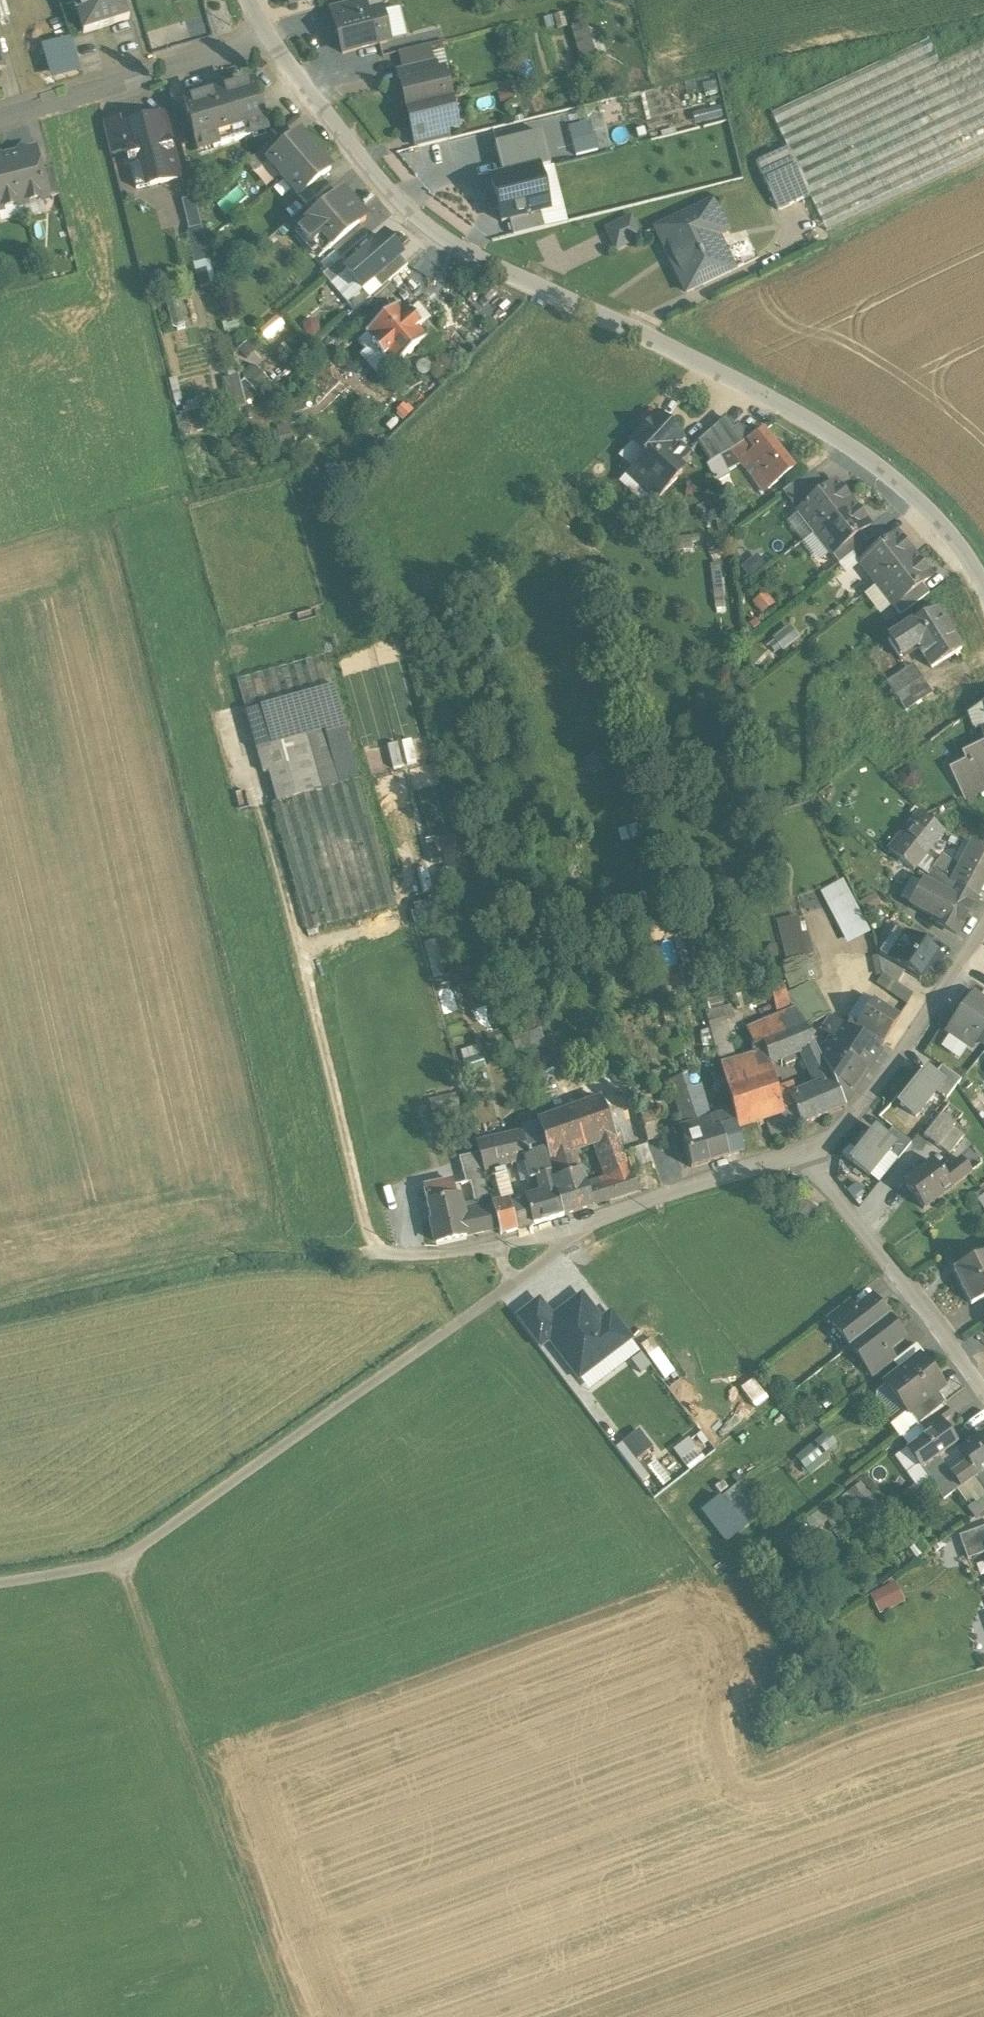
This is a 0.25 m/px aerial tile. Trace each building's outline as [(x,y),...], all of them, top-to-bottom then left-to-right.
[(83,34),(129,20),(123,0),(73,0),(83,34)] [(331,6),(335,23),(335,24),(367,16),(367,15),(363,0),(356,0),(331,6)] [(367,16),(335,24),(335,23),(342,54),(389,42),(381,12),(367,15),(367,16)] [(193,39),(212,33),(206,14),(187,20),(193,39)] [(587,22),(573,26),(584,64),(609,57),(601,32),(589,29),(587,22)] [(771,114),(787,149),(809,196),(826,231),(983,157),(983,43),(938,64),(928,41),(771,114)] [(433,62),(399,70),(401,82),(436,74),(433,62)] [(401,82),(400,82),(413,136),(414,136),(445,128),(457,125),(444,72),(436,74),(401,82)] [(231,90),(206,97),(206,98),(185,104),(188,115),(188,116),(194,134),(197,146),(210,142),(212,148),(252,136),(251,130),(264,126),(262,119),(255,95),(251,84),(231,90)] [(121,127),(120,128),(126,151),(130,166),(141,163),(147,187),(177,179),(162,117),(121,127)] [(119,120),(103,124),(111,155),(126,151),(120,128),(121,127),(119,120)] [(575,155),(598,150),(593,120),(569,125),(575,155)] [(445,128),(414,136),(417,147),(448,140),(445,128)] [(291,141),(283,132),(260,151),(268,161),(291,141)] [(291,141),(268,161),(283,179),(315,152),(299,134),(291,141)] [(542,134),(496,145),(503,177),(538,169),(550,166),(542,134)] [(809,196),(787,149),(756,164),(778,210),(809,196)] [(35,152),(11,158),(22,206),(47,200),(47,199),(40,172),(35,152)] [(315,152),(283,179),(299,197),(322,177),(330,170),(315,152)] [(0,160),(0,211),(22,206),(11,158),(0,160)] [(52,169),(40,172),(47,199),(58,196),(52,169)] [(538,169),(503,177),(492,180),(502,223),(510,221),(540,214),(549,212),(538,169)] [(322,177),(299,197),(307,206),(315,199),(330,186),(322,177)] [(299,230),(298,231),(312,246),(320,238),(330,250),(332,249),(346,236),(346,237),(359,225),(366,220),(342,192),(323,209),(299,230)] [(203,286),(218,282),(194,197),(179,202),(203,286)] [(307,206),(291,220),(299,230),(323,209),(315,199),(307,206)] [(714,202),(656,229),(664,246),(669,244),(677,261),(672,263),(686,292),(725,274),(706,234),(725,225),(714,202)] [(540,214),(510,221),(514,237),(544,230),(540,214)] [(630,219),(607,230),(616,249),(640,237),(630,219)] [(346,236),(332,249),(341,259),(368,235),(359,225),(346,237),(346,236)] [(320,238),(312,246),(298,231),(295,234),(318,260),(330,250),(320,238)] [(348,268),(345,271),(346,271),(361,289),(372,280),(400,256),(383,238),(348,268)] [(669,244),(664,246),(672,263),(677,261),(669,244)] [(400,256),(372,280),(380,289),(408,265),(400,256)] [(341,259),(322,275),(331,285),(346,271),(345,271),(348,268),(341,259)] [(346,271),(331,285),(346,302),(361,289),(346,271)] [(372,280),(361,289),(369,298),(380,289),(372,280)] [(398,306),(366,333),(375,344),(372,347),(382,359),(385,356),(395,367),(427,339),(417,328),(421,326),(410,314),(407,316),(398,306)] [(242,371),(258,392),(270,382),(255,362),(242,371)] [(228,381),(248,401),(258,392),(238,371),(228,381)] [(681,438),(657,416),(632,442),(647,456),(632,471),(658,496),(682,471),(677,466),(687,455),(676,444),(681,438)] [(725,418),(697,442),(710,462),(720,456),(731,450),(748,440),(749,439),(738,425),(734,428),(725,418)] [(793,467),(764,430),(749,439),(748,440),(756,450),(747,456),(771,485),(793,467)] [(748,440),(731,450),(749,474),(746,477),(748,481),(752,477),(763,491),(771,485),(747,456),(756,450),(748,440)] [(710,462),(708,463),(722,494),(734,488),(728,473),(732,471),(728,463),(724,465),(720,456),(710,462)] [(812,470),(783,491),(798,511),(827,489),(812,470)] [(827,489),(798,511),(815,533),(853,503),(836,482),(827,489)] [(858,515),(851,506),(854,504),(853,503),(815,533),(832,554),(860,532),(870,525),(863,516),(858,515)] [(863,516),(854,504),(851,506),(858,515),(863,516)] [(868,542),(852,553),(860,563),(888,541),(881,531),(868,542)] [(860,532),(832,554),(839,564),(852,553),(868,542),(860,532)] [(888,541),(860,563),(877,584),(914,555),(898,533),(888,541)] [(914,555),(877,584),(894,606),(922,584),(931,577),(914,555)] [(922,584),(894,606),(901,616),(929,594),(922,584)] [(936,610),(907,630),(917,646),(918,647),(932,669),(962,649),(936,610)] [(790,623),(770,640),(780,652),(800,636),(790,623)] [(907,630),(889,641),(900,658),(917,646),(907,630)] [(912,665),(887,683),(906,710),(931,692),(912,665)] [(397,907),(337,687),(248,711),(308,931),(397,907)] [(959,758),(960,759),(949,765),(958,784),(983,770),(983,746),(959,758)] [(958,784),(964,797),(983,787),(983,770),(958,784)] [(941,831),(924,816),(901,842),(918,858),(936,838),(941,832),(941,831)] [(960,839),(941,832),(936,838),(956,848),(960,839)] [(918,858),(901,842),(892,853),(910,868),(918,858)] [(983,867),(983,851),(974,845),(967,858),(983,867)] [(967,858),(963,860),(957,871),(953,879),(955,880),(953,885),(955,887),(955,886),(976,898),(983,882),(983,867),(967,858)] [(957,871),(941,862),(936,861),(931,870),(953,885),(955,880),(953,879),(957,871)] [(953,885),(931,870),(927,876),(923,883),(949,897),(955,887),(953,885)] [(955,887),(949,897),(923,883),(912,904),(937,918),(935,922),(956,934),(976,898),(955,886),(955,887)] [(869,928),(852,894),(833,903),(851,937),(869,928)] [(799,915),(779,920),(790,962),(810,956),(799,915)] [(942,957),(906,933),(890,958),(889,960),(906,971),(919,980),(926,969),(931,973),(942,957)] [(906,971),(889,960),(890,958),(880,952),(877,956),(881,973),(897,984),(906,971)] [(916,997),(881,973),(874,984),(908,1007),(916,997)] [(947,1030),(972,1047),(983,1030),(983,1002),(972,994),(947,1030)] [(900,1018),(873,1000),(857,1025),(856,1026),(883,1043),(900,1018)] [(730,1006),(706,1012),(709,1024),(724,1020),(724,1022),(733,1019),(730,1006)] [(749,1029),(753,1049),(764,1044),(776,1041),(805,1027),(795,1009),(749,1029)] [(879,1050),(836,1021),(836,1020),(833,1018),(825,1031),(834,1038),(827,1048),(818,1053),(823,1064),(832,1082),(833,1081),(843,1104),(879,1050)] [(709,1024),(714,1042),(729,1038),(724,1022),(724,1020),(709,1024)] [(883,1043),(856,1026),(857,1025),(852,1022),(848,1028),(880,1048),(883,1043)] [(805,1027),(776,1041),(764,1044),(753,1049),(753,1058),(736,1063),(720,1066),(726,1085),(772,1073),(770,1063),(781,1060),(800,1051),(814,1044),(815,1044),(805,1027)] [(513,1038),(517,1053),(535,1047),(542,1071),(551,1068),(540,1030),(513,1038)] [(729,1038),(714,1042),(717,1053),(720,1066),(736,1063),(729,1038)] [(683,1053),(680,1040),(667,1044),(670,1056),(683,1053)] [(818,1053),(814,1044),(800,1051),(808,1071),(823,1064),(818,1053)] [(535,1047),(517,1053),(524,1076),(542,1071),(535,1047)] [(823,1064),(808,1071),(818,1088),(829,1114),(845,1107),(843,1104),(833,1081),(832,1082),(823,1064)] [(961,1080),(941,1066),(934,1076),(943,1084),(937,1091),(946,1099),(961,1080)] [(925,1070),(912,1087),(913,1088),(900,1105),(916,1117),(937,1091),(943,1084),(934,1076),(925,1070)] [(772,1073),(726,1085),(734,1112),(736,1124),(737,1128),(768,1119),(779,1115),(780,1115),(783,1113),(779,1098),(772,1073)] [(672,1082),(675,1094),(686,1091),(694,1088),(690,1075),(672,1082)] [(710,1118),(700,1086),(694,1088),(686,1091),(696,1123),(710,1118)] [(818,1088),(791,1099),(789,1094),(779,1098),(783,1113),(780,1115),(787,1132),(829,1114),(818,1088)] [(686,1091),(675,1094),(686,1127),(696,1123),(686,1091)] [(630,1176),(601,1100),(571,1111),(585,1148),(596,1144),(611,1183),(630,1176)] [(954,1107),(930,1137),(950,1154),(965,1135),(954,1125),(963,1114),(954,1107)] [(585,1148),(571,1111),(556,1116),(537,1121),(546,1150),(549,1159),(573,1151),(585,1148)] [(648,1141),(661,1138),(653,1112),(641,1115),(648,1141)] [(710,1118),(714,1130),(719,1129),(736,1124),(734,1112),(710,1118)] [(787,1132),(780,1115),(779,1115),(768,1119),(775,1137),(787,1132)] [(710,1118),(696,1123),(700,1135),(714,1130),(710,1118)] [(686,1127),(683,1127),(687,1139),(700,1135),(696,1123),(686,1127)] [(719,1129),(728,1156),(744,1151),(737,1128),(736,1124),(719,1129)] [(911,1143),(892,1128),(885,1137),(894,1145),(888,1152),(898,1159),(911,1143)] [(714,1130),(700,1135),(709,1162),(728,1156),(719,1129),(714,1130)] [(876,1130),(864,1146),(862,1144),(849,1160),(869,1176),(888,1152),(894,1145),(885,1137),(876,1130)] [(522,1133),(492,1141),(498,1166),(504,1164),(528,1158),(528,1156),(522,1133)] [(687,1139),(684,1140),(693,1168),(709,1162),(700,1135),(687,1139)] [(496,1166),(498,1166),(492,1141),(478,1144),(484,1169),(496,1166)] [(551,1172),(553,1172),(549,1159),(546,1150),(528,1156),(528,1158),(534,1177),(536,1177),(551,1172)] [(573,1151),(549,1159),(553,1172),(555,1180),(581,1172),(573,1151)] [(491,1197),(480,1154),(460,1159),(466,1184),(471,1183),(476,1201),(491,1197)] [(961,1160),(942,1175),(952,1187),(971,1173),(961,1160)] [(932,1162),(903,1184),(923,1210),(952,1187),(942,1175),(932,1162)] [(498,1166),(496,1166),(504,1201),(508,1200),(510,1207),(517,1205),(504,1164),(498,1166)] [(551,1172),(536,1177),(542,1197),(555,1193),(557,1193),(551,1172)] [(581,1172),(555,1180),(553,1172),(551,1172),(557,1193),(555,1193),(562,1217),(592,1207),(587,1191),(581,1172)] [(611,1183),(602,1187),(607,1202),(637,1192),(632,1176),(630,1176),(611,1183)] [(542,1197),(536,1177),(534,1177),(529,1179),(535,1199),(542,1197)] [(453,1181),(424,1188),(427,1202),(456,1196),(453,1181)] [(602,1187),(587,1191),(592,1207),(607,1202),(602,1187)] [(535,1199),(526,1202),(533,1225),(562,1217),(555,1193),(542,1197),(535,1199)] [(456,1196),(427,1202),(436,1243),(465,1236),(461,1217),(456,1196)] [(819,1210),(799,1196),(786,1214),(806,1228),(819,1210)] [(516,1230),(508,1200),(504,1201),(493,1205),(494,1209),(499,1228),(501,1234),(516,1230)] [(533,1225),(526,1202),(517,1205),(510,1207),(516,1230),(533,1225)] [(494,1209),(478,1213),(482,1232),(499,1228),(494,1209)] [(478,1213),(461,1217),(465,1236),(482,1232),(478,1213)] [(954,1270),(963,1287),(983,1277),(983,1256),(954,1270)] [(963,1287),(971,1305),(983,1298),(983,1277),(963,1287)] [(549,1339),(579,1378),(629,1340),(610,1315),(600,1322),(580,1296),(552,1318),(540,1327),(549,1339)] [(857,1310),(835,1327),(851,1347),(887,1319),(871,1298),(857,1310)] [(849,1300),(827,1317),(835,1327),(857,1310),(849,1300)] [(517,1319),(539,1348),(549,1339),(540,1327),(552,1318),(539,1302),(517,1319)] [(887,1319),(851,1347),(867,1368),(889,1350),(903,1339),(887,1319)] [(652,1337),(642,1344),(664,1378),(674,1371),(652,1337)] [(889,1350),(867,1368),(874,1377),(896,1360),(889,1350)] [(919,1358),(886,1384),(909,1414),(937,1392),(943,1388),(919,1358)] [(937,1392),(909,1414),(917,1424),(941,1406),(946,1402),(937,1392)] [(941,1406),(921,1422),(927,1432),(940,1423),(941,1424),(949,1418),(941,1406)] [(940,1423),(927,1432),(928,1433),(907,1448),(922,1470),(938,1459),(956,1446),(941,1424),(940,1423)] [(800,1456),(811,1472),(830,1459),(825,1453),(838,1444),(831,1434),(800,1456)] [(957,1452),(967,1466),(975,1477),(976,1477),(983,1471),(983,1436),(983,1434),(957,1452)] [(919,1489),(930,1481),(922,1470),(907,1448),(896,1456),(919,1489)] [(957,1452),(941,1463),(946,1470),(951,1477),(967,1466),(957,1452)] [(938,1459),(922,1470),(930,1481),(946,1470),(941,1463),(938,1459)] [(967,1466),(951,1477),(959,1489),(975,1477),(967,1466)] [(946,1470),(930,1481),(944,1500),(959,1489),(946,1470)] [(976,1477),(983,1489),(983,1471),(976,1477)] [(739,1482),(727,1492),(753,1521),(764,1511),(739,1482)] [(879,1506),(864,1485),(853,1493),(868,1514),(879,1506)] [(720,1496),(745,1526),(751,1522),(725,1491),(720,1496)] [(727,1543),(745,1529),(719,1496),(701,1511),(727,1543)] [(959,1536),(967,1560),(983,1554),(983,1527),(959,1536)] [(871,1591),(878,1612),(905,1603),(899,1582),(871,1591)]
